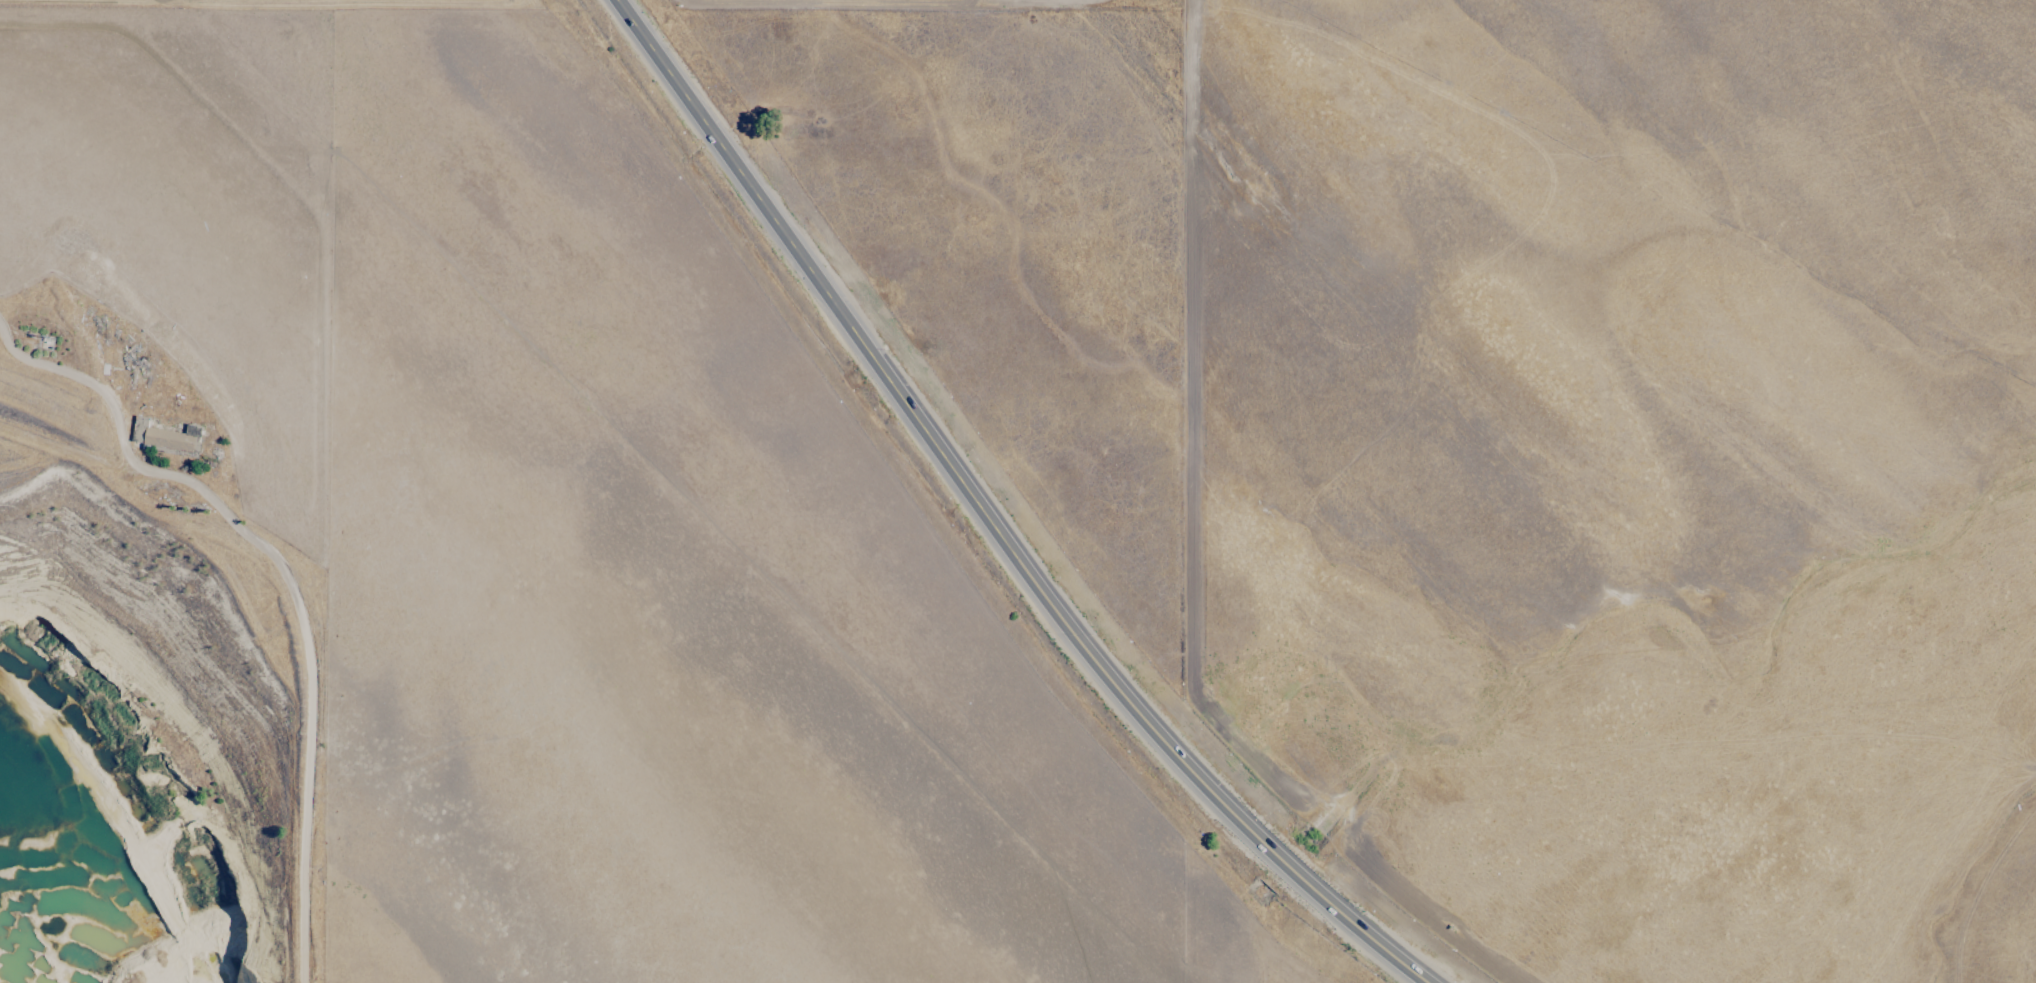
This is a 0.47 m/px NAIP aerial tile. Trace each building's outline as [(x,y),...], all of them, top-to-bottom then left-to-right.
[(146,427),(148,417),(134,415),(130,442),(194,451),(198,426),(185,424),(184,433),(146,427)]
